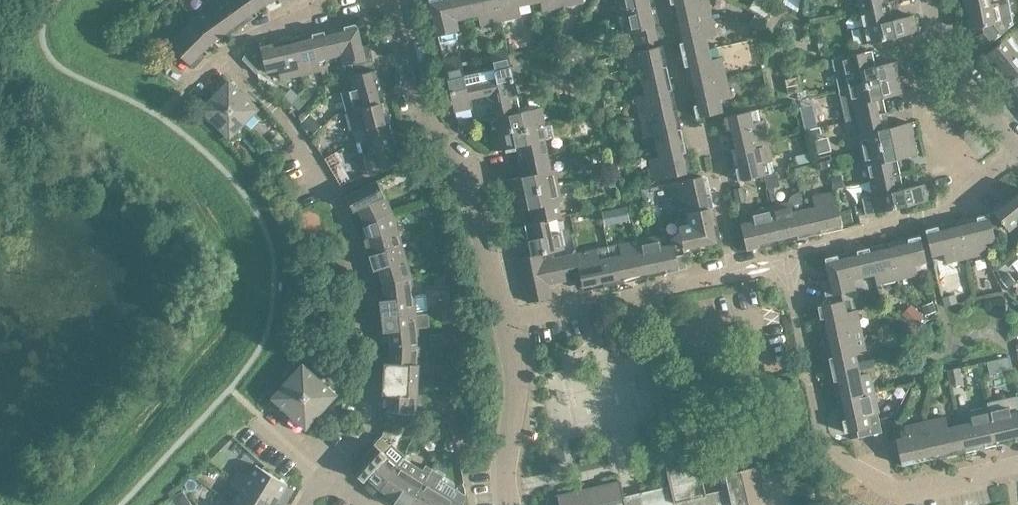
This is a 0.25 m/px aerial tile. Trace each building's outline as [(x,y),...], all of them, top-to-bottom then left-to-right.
[(224,0),(218,0),(192,18),(212,39),(231,25),(234,30),(242,25),(224,0)] [(263,0),(224,0),(242,25),(249,20),(246,15),(264,2),(263,0)] [(464,0),(430,0),(438,34),(459,29),(457,18),(468,16),(464,0)] [(468,16),(479,13),(481,24),(501,19),(497,0),(464,0),(468,16)] [(501,19),(521,15),(519,4),(530,2),(529,0),(497,0),(501,19)] [(543,10),(564,5),(562,0),(541,0),(543,10)] [(650,6),(649,0),(615,0),(618,13),(650,6)] [(672,3),(678,2),(682,22),(714,16),(710,0),(672,0),(672,3)] [(862,11),(890,5),(889,0),(859,0),(862,11)] [(1007,0),(964,0),(969,29),(970,28),(971,38),(981,49),(1012,24),(1007,0)] [(894,20),(890,5),(862,11),(865,26),(862,27),(866,44),(918,32),(915,15),(894,20)] [(650,6),(618,13),(622,33),(632,31),(635,43),(661,37),(658,24),(654,25),(650,6)] [(714,16),(682,22),(685,41),(681,42),(683,54),(710,49),(708,36),(718,35),(714,16)] [(166,40),(192,66),(199,59),(195,55),(212,39),(192,18),(166,40)] [(351,76),(351,78),(377,71),(377,70),(372,58),(369,43),(361,45),(356,22),(344,25),(345,30),(337,32),(336,27),(324,30),(330,56),(340,54),(342,64),(351,62),(354,75),(351,76)] [(322,70),(320,61),(319,59),(330,56),(324,30),(312,32),(313,38),(294,42),(301,75),(322,70)] [(1004,81),(1017,71),(1017,44),(1011,35),(984,56),(988,61),(1004,81)] [(244,58),(257,74),(266,72),(278,69),(281,80),(301,75),(294,42),(274,46),(273,41),(260,44),(249,47),(244,58)] [(494,67),(478,71),(483,94),(495,101),(517,96),(510,64),(507,43),(489,47),(494,67)] [(662,66),(657,46),(625,53),(630,74),(641,72),(643,83),(669,77),(666,65),(662,66)] [(683,54),(684,61),(685,68),(690,67),(693,85),(727,79),(722,57),(712,59),(710,49),(683,54)] [(879,82),(890,80),(899,78),(896,63),(876,68),(873,52),(832,61),(839,92),(879,82)] [(469,97),(483,94),(478,71),(465,74),(460,54),(443,58),(447,78),(455,110),(471,107),(469,97)] [(344,91),(349,112),(381,104),(376,83),(380,82),(377,71),(351,78),(354,88),(344,91)] [(1017,98),(1017,71),(1004,81),(1017,98)] [(635,96),(639,116),(672,108),(668,91),(672,91),(669,77),(643,83),(645,93),(635,96)] [(230,78),(215,92),(243,121),(258,107),(230,78)] [(899,78),(890,80),(879,82),(839,92),(846,122),(857,120),(886,113),(883,99),(903,94),(899,78)] [(698,106),(694,106),(696,119),(722,113),(720,101),(731,99),(727,79),(693,85),(698,106)] [(798,79),(786,81),(789,96),(801,94),(798,79)] [(243,121),(215,92),(201,105),(228,135),(243,121)] [(488,118),(492,134),(534,125),(534,124),(545,122),(541,106),(520,110),(517,96),(495,101),(498,116),(488,118)] [(393,133),(390,121),(385,122),(381,104),(349,112),(356,142),(393,133)] [(672,108),(639,116),(644,136),(654,134),(656,144),(683,138),(681,129),(677,130),(672,108)] [(300,118),(312,130),(321,122),(308,110),(300,118)] [(724,119),(727,131),(731,131),(735,149),(767,142),(763,122),(760,123),(757,111),(724,119)] [(860,152),(913,140),(910,125),(901,127),(890,130),(886,113),(857,120),(861,135),(857,136),(860,152)] [(534,124),(534,125),(492,134),(495,150),(515,146),(518,160),(548,154),(545,139),(548,139),(545,122),(534,124)] [(365,174),(397,167),(392,147),(396,146),(393,133),(356,142),(365,174)] [(274,138),(269,143),(276,149),(281,144),(274,138)] [(654,178),(666,175),(686,171),(682,154),(686,154),(683,138),(656,144),(659,155),(649,158),(654,178)] [(868,167),(871,182),(900,175),(897,161),(917,156),(913,140),(860,152),(864,168),(868,167)] [(767,142),(735,149),(739,168),(736,169),(739,182),(764,176),(762,165),(771,162),(767,142)] [(501,180),(504,195),(558,184),(554,168),(550,169),(548,154),(518,160),(522,175),(501,180)] [(809,154),(797,157),(798,163),(810,160),(809,154)] [(904,191),(900,175),(871,182),(875,197),(871,198),(875,214),(918,204),(927,202),(924,186),(904,191)] [(702,177),(699,178),(670,184),(675,205),(685,203),(688,214),(707,210),(713,208),(710,196),(706,197),(702,177)] [(358,207),(364,221),(390,210),(377,181),(346,196),(353,210),(358,207)] [(531,222),(547,219),(561,216),(557,201),(561,200),(558,184),(504,195),(508,211),(528,207),(531,222)] [(733,190),(736,204),(745,202),(742,188),(733,190)] [(770,208),(777,240),(797,235),(798,239),(809,237),(803,211),(800,193),(795,195),(792,197),(791,198),(790,200),(790,202),(790,204),(770,208)] [(803,211),(809,237),(822,234),(821,230),(840,226),(833,194),(812,199),(814,208),(803,211)] [(1017,227),(1017,196),(995,215),(1004,225),(1009,231),(1017,225),(1017,227)] [(741,225),(747,251),(760,248),(759,244),(777,240),(770,208),(750,213),(753,223),(741,225)] [(364,239),(368,254),(401,244),(391,212),(390,210),(364,221),(369,237),(364,239)] [(707,210),(688,214),(690,225),(680,227),(685,249),(720,241),(717,228),(714,229),(712,221),(709,222),(707,210)] [(324,245),(330,216),(311,212),(305,241),(324,245)] [(978,223),(958,227),(965,260),(986,255),(984,245),(995,242),(994,234),(1004,225),(995,215),(977,219),(978,223)] [(550,233),(547,219),(531,222),(524,223),(531,253),(517,256),(520,268),(544,264),(543,259),(553,257),(552,250),(563,248),(560,231),(550,233)] [(965,260),(958,227),(938,231),(938,229),(926,231),(932,257),(944,255),(945,264),(965,260)] [(639,239),(645,272),(665,268),(666,273),(686,269),(683,254),(675,256),(673,244),(661,246),(659,235),(639,239)] [(908,244),(889,249),(896,281),(917,276),(914,266),(926,263),(920,237),(907,240),(908,244)] [(626,276),(645,272),(639,239),(619,243),(619,245),(609,247),(615,282),(627,280),(626,276)] [(384,284),(412,276),(401,244),(368,254),(373,269),(379,267),(384,284)] [(565,254),(570,278),(580,276),(582,285),(602,280),(603,285),(615,282),(609,247),(597,249),(597,248),(565,254)] [(868,249),(856,252),(862,278),(874,275),(876,285),(896,281),(889,249),(869,253),(868,249)] [(826,297),(832,296),(854,291),(852,280),(862,278),(856,252),(845,254),(846,259),(839,261),(837,256),(825,259),(830,281),(822,283),(826,297)] [(559,280),(570,278),(565,254),(554,257),(559,280)] [(548,283),(559,280),(554,257),(553,257),(543,259),(544,264),(546,275),(548,283)] [(544,264),(520,268),(522,280),(546,275),(544,264)] [(522,280),(525,291),(549,286),(548,283),(546,275),(522,280)] [(381,305),(382,315),(416,311),(412,276),(384,284),(386,298),(380,299),(381,305)] [(549,286),(525,291),(527,302),(551,296),(549,286)] [(824,318),(828,338),(860,332),(856,311),(846,313),(843,301),(817,308),(820,319),(824,318)] [(392,347),(420,349),(420,347),(416,311),(382,315),(384,332),(390,331),(392,347)] [(432,323),(430,338),(443,339),(444,324),(432,323)] [(860,332),(828,338),(832,358),(828,359),(830,370),(857,365),(854,354),(865,352),(860,332)] [(624,355),(640,352),(637,340),(622,344),(624,355)] [(385,369),(385,378),(418,380),(420,349),(392,347),(391,363),(386,363),(385,369)] [(307,428),(337,393),(303,363),(273,397),(274,398),(269,404),(283,416),(288,411),(292,414),(287,420),(302,432),(306,427),(307,428)] [(837,381),(841,401),(873,394),(869,374),(859,376),(857,365),(830,370),(833,382),(837,381)] [(455,370),(446,370),(446,378),(454,378),(455,370)] [(417,414),(418,380),(385,378),(384,387),(383,393),(390,393),(389,409),(417,414)] [(423,405),(439,407),(441,395),(451,396),(452,384),(425,381),(423,405)] [(873,394),(841,401),(845,420),(841,421),(844,434),(856,431),(857,438),(881,433),(877,414),(873,394)] [(987,410),(994,442),(1014,438),(1015,442),(1017,441),(1017,414),(1010,415),(1007,406),(987,410)] [(958,427),(964,453),(976,450),(975,446),(994,442),(987,410),(967,414),(969,425),(958,427)] [(712,421),(713,427),(715,432),(731,429),(730,423),(728,418),(712,421)] [(945,419),(925,424),(932,456),(952,452),(952,455),(964,453),(958,427),(947,429),(945,419)] [(466,425),(471,441),(483,437),(479,422),(466,425)] [(888,442),(891,457),(899,455),(901,467),(914,464),(913,460),(932,456),(925,424),(905,428),(907,438),(888,442)] [(351,470),(358,477),(362,480),(365,477),(382,491),(404,458),(406,456),(391,443),(390,444),(381,437),(374,444),(351,470)] [(666,454),(664,454),(671,486),(625,496),(621,481),(558,496),(561,504),(768,504),(759,465),(726,473),(729,488),(707,493),(696,447),(666,454)] [(433,469),(426,465),(423,470),(404,458),(382,491),(399,501),(397,504),(412,504),(433,469)] [(288,484),(256,464),(249,476),(238,469),(234,477),(276,503),(288,484)] [(433,469),(412,504),(463,504),(465,499),(466,495),(440,479),(443,475),(433,469)] [(233,502),(238,504),(275,504),(276,503),(234,477),(229,484),(240,491),(233,502)]
